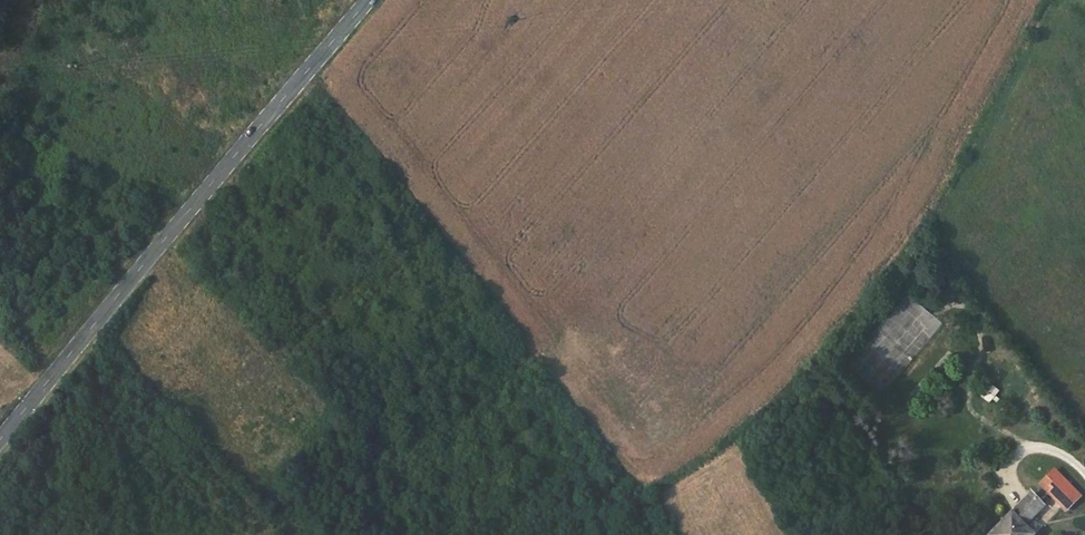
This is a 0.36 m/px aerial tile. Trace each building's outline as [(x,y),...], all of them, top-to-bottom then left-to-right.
[(999,392),(993,384),(981,395),(989,403),(993,399),(998,404),(1003,401),(998,395),(999,392)] [(1080,497),(1054,469),(1041,483),(1067,510),(1080,497)] [(1031,495),(991,534),(1027,534),(1020,528),(1042,506),(1031,495)]
